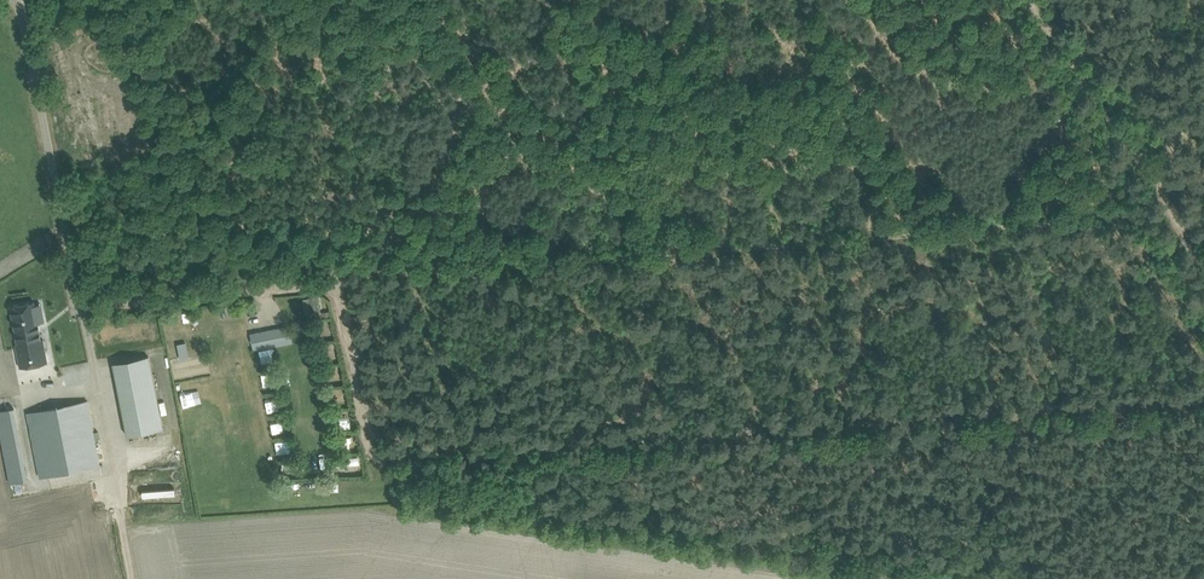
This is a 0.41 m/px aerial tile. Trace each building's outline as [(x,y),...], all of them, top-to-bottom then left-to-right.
[(321,312),(318,295),(308,297),(312,319),(322,318),(321,312)] [(34,301),(10,305),(20,358),(31,355),(31,357),(33,356),(33,355),(46,353),(43,338),(41,339),(34,301)] [(290,326),(261,332),(250,334),(253,349),(293,342),(290,326)] [(184,341),(175,343),(178,358),(187,357),(184,341)] [(113,363),(127,435),(163,428),(149,356),(113,363)] [(54,361),(16,368),(19,383),(57,376),(54,361)] [(190,406),(201,397),(192,386),(181,394),(190,406)] [(28,413),(40,477),(100,465),(95,439),(93,431),(87,401),(28,413)] [(9,483),(28,479),(13,408),(0,410),(0,437),(9,483)] [(357,454),(335,457),(337,471),(359,468),(357,454)]
